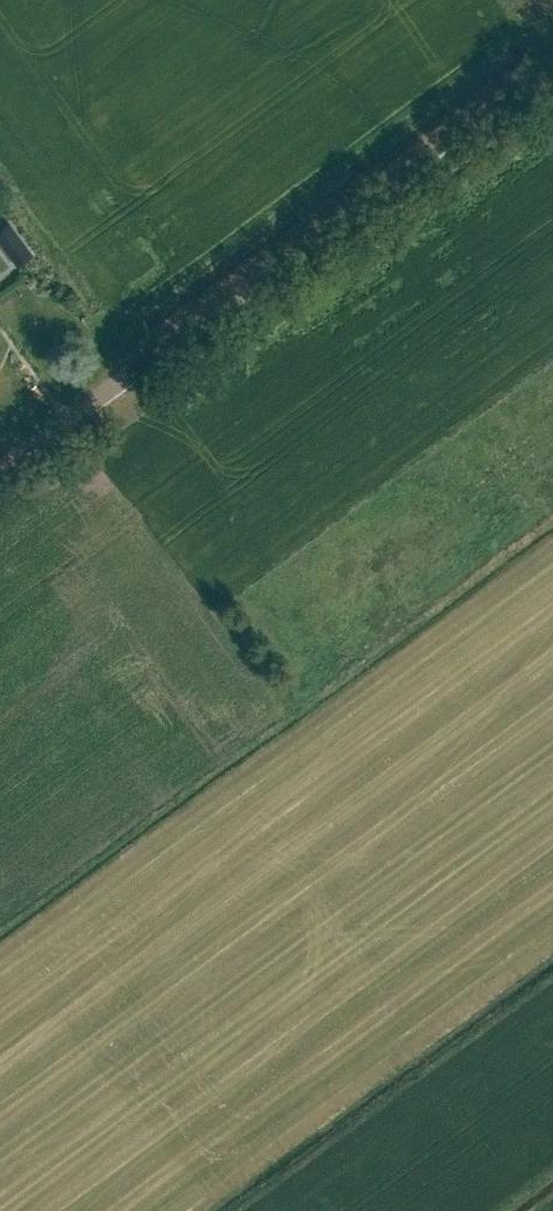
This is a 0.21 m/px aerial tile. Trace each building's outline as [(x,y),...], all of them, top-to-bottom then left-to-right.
[(0,232),(0,244),(5,251),(20,240),(9,225),(0,232)]
